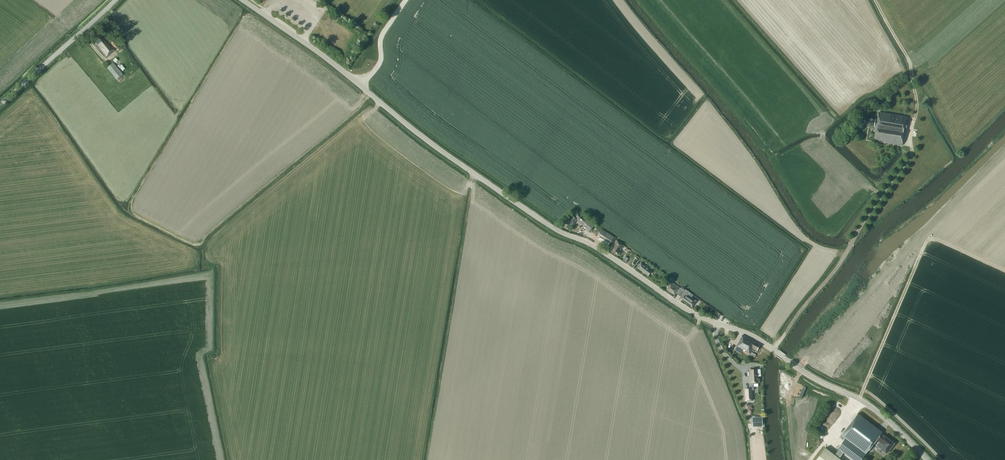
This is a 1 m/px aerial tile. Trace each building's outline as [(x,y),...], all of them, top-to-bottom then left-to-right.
[(99,49),(106,57),(116,49),(114,47),(115,47),(118,51),(120,49),(117,46),(118,45),(112,38),(109,41),(106,38),(105,38),(101,34),(94,40),(97,43),(95,45),(99,50),(99,49)] [(107,67),(117,79),(123,74),(113,63),(107,67)] [(874,142),(902,146),(906,117),(879,113),(878,120),(864,118),(863,125),(875,127),(875,128),(876,128),(874,142)] [(577,220),(589,232),(595,226),(591,222),(590,223),(580,213),(578,215),(576,213),(573,216),(572,215),(568,220),(569,221),(564,226),(568,229),(571,226),(572,226),(577,220)] [(598,235),(610,244),(614,238),(602,229),(598,235)] [(619,252),(624,245),(616,241),(611,248),(613,249),(611,252),(615,255),(616,254),(618,256),(620,253),(619,252)] [(651,271),(641,263),(638,268),(648,276),(651,271)] [(667,290),(674,295),(676,293),(677,294),(680,288),(671,282),(667,287),(669,288),(667,290)] [(677,294),(681,296),(685,291),(681,288),(677,294)] [(685,291),(681,296),(684,298),(682,300),(692,307),(697,300),(692,297),(693,295),(689,292),(688,293),(685,291)] [(735,350),(741,354),(743,350),(750,354),(752,351),(754,352),(755,350),(758,351),(761,345),(753,341),(754,340),(743,335),(737,346),(737,347),(735,350)] [(750,389),(745,389),(746,401),(752,401),(752,390),(754,390),(754,387),(758,386),(758,383),(759,383),(760,382),(760,379),(759,379),(758,379),(758,376),(757,376),(757,370),(750,370),(751,376),(750,376),(750,383),(749,383),(750,389)] [(858,413),(841,436),(845,439),(838,448),(839,449),(834,455),(825,448),(816,459),(842,459),(839,458),(844,453),(853,459),(861,459),(874,443),(880,448),(887,454),(894,443),(884,436),(881,434),(882,432),(858,413)]
